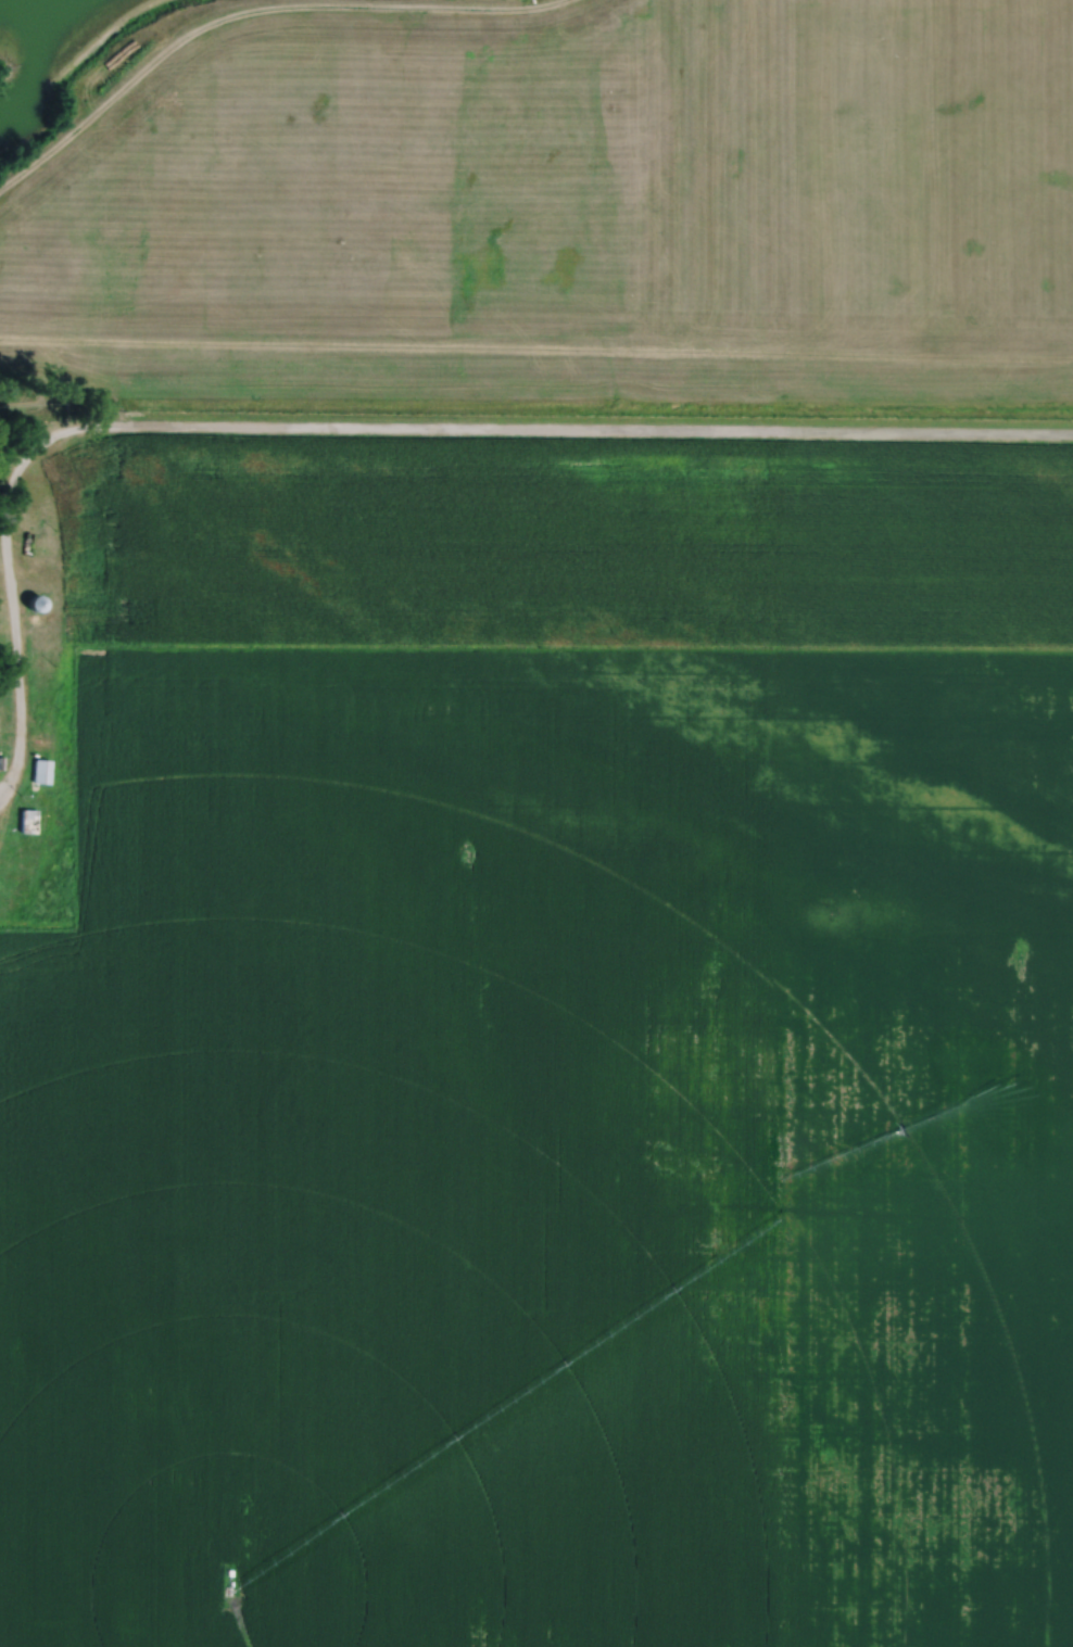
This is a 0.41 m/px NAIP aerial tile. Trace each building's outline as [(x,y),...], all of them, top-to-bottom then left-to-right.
[(34,595),(31,595),(30,596),(29,597),(28,599),(27,600),(27,603),(27,604),(27,606),(28,607),(29,609),(30,610),(33,610),(34,611),(36,611),(38,611),(39,610),(40,609),(41,608),(42,606),(43,605),(43,603),(43,600),(42,599),(41,598),(40,596),(39,595),(37,595),(35,595),(34,595)] [(34,758),(31,782),(49,783),(50,760),(34,758)] [(20,809),(20,833),(36,833),(37,809),(20,809)]
